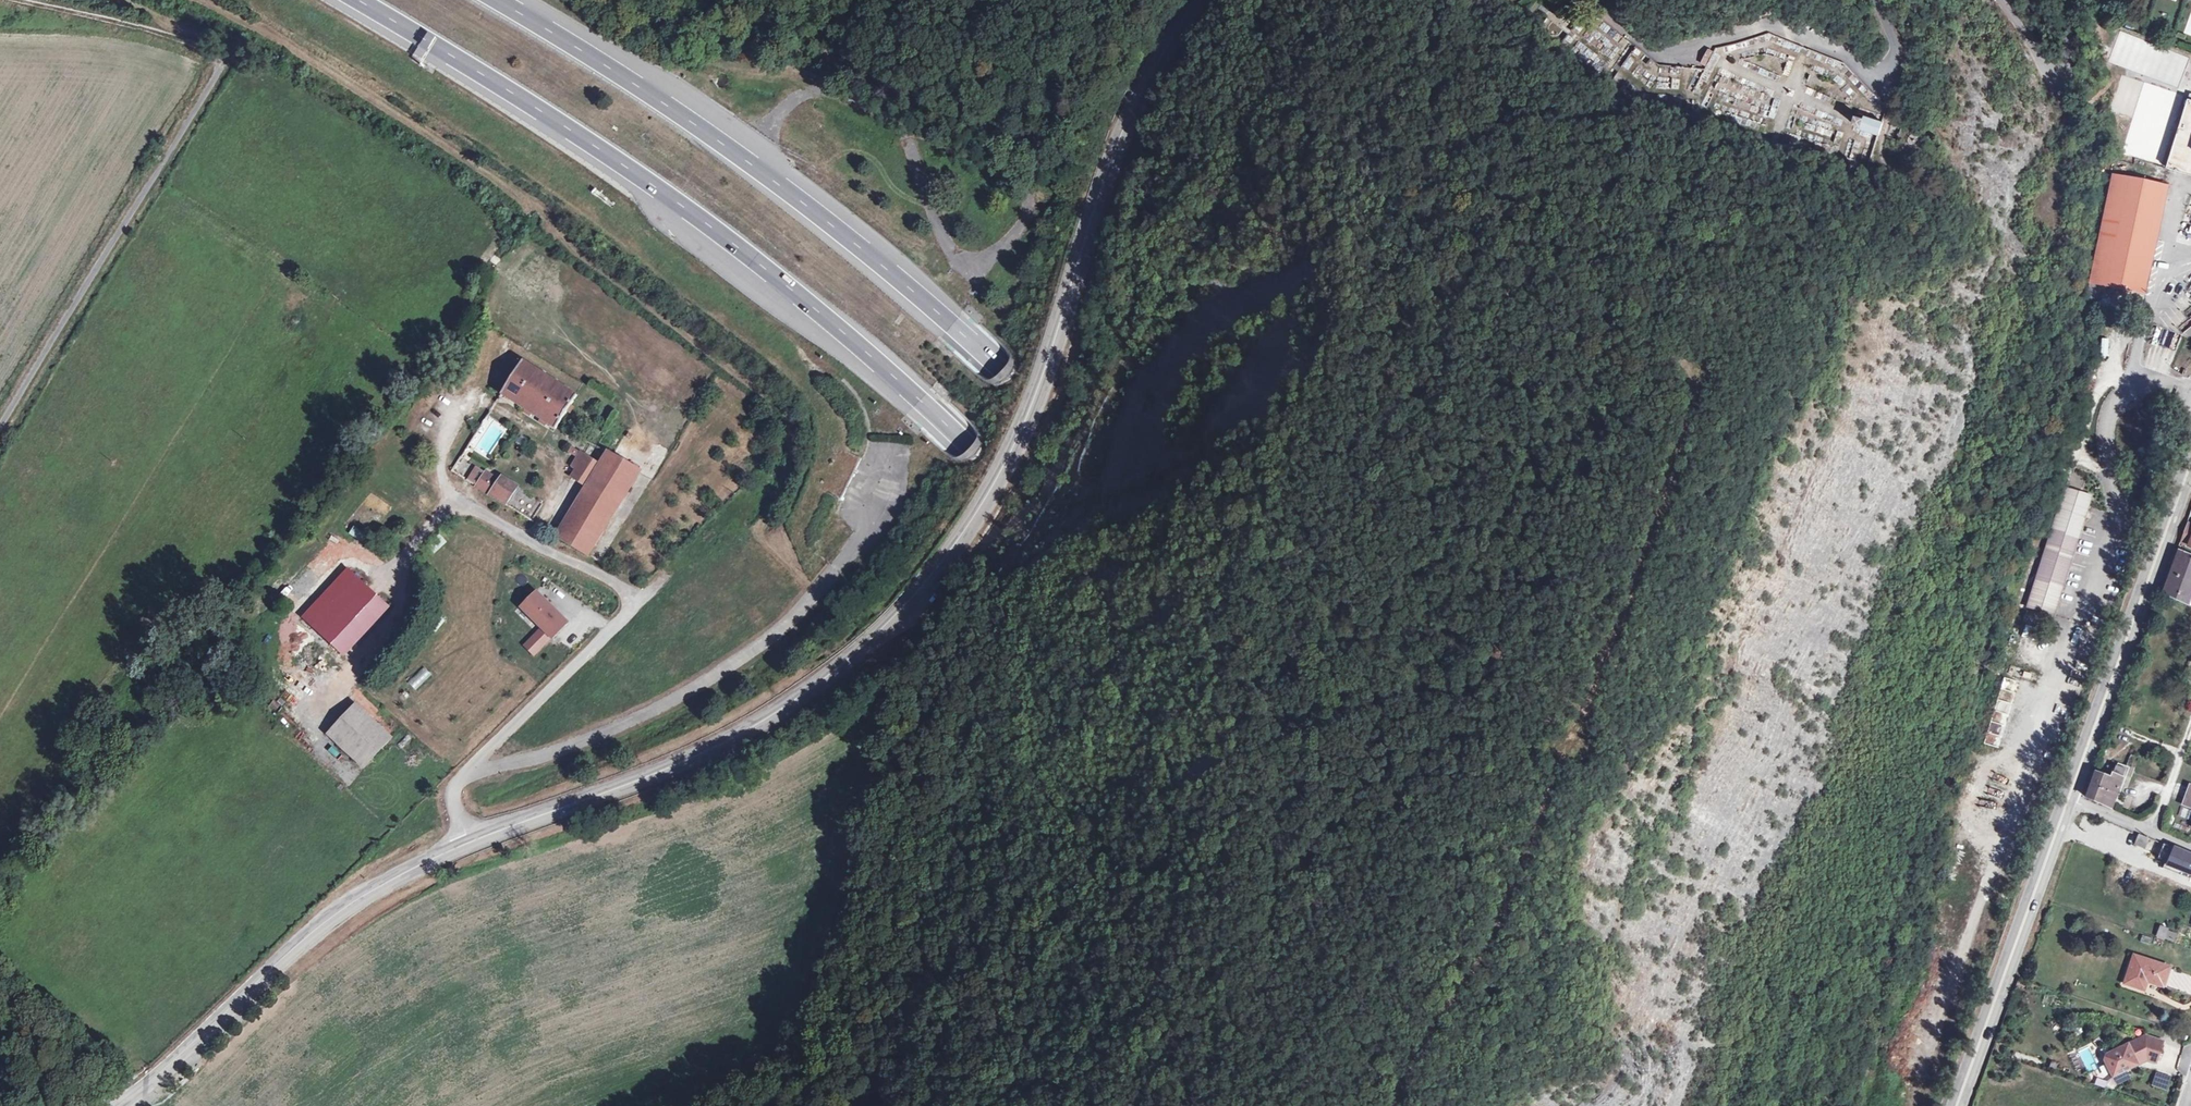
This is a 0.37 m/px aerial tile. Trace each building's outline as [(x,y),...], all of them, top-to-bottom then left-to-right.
[(2180,85),(2189,53),(2118,33),(2109,65),(2180,85)] [(2169,169),(2190,176),(2190,100),(2169,169)] [(1866,128),(1884,134),(1888,120),(1870,115),(1869,118),(1861,115),(1859,122),(1867,125),(1866,128)] [(2113,172),(2085,297),(2094,298),(2098,282),(2144,292),(2169,185),(2113,172)] [(524,362),(501,396),(556,431),(579,395),(524,362)] [(641,472),(608,454),(601,465),(586,456),(572,478),(587,487),(557,536),(590,556),(641,472)] [(486,472),(477,487),(506,505),(516,490),(486,472)] [(2028,608),(2057,616),(2090,494),(2061,486),(2028,608)] [(2181,542),(2190,546),(2190,527),(2186,525),(2181,542)] [(2180,552),(2164,595),(2190,606),(2190,557),(2180,552)] [(306,620),(341,654),(386,607),(351,573),(306,620)] [(537,589),(519,606),(541,629),(524,646),(535,657),(570,622),(537,589)] [(423,667),(407,683),(414,691),(431,675),(423,667)] [(389,736),(353,702),(324,733),(359,767),(389,736)] [(2097,773),(2088,798),(2111,808),(2127,766),(2119,763),(2118,766),(2113,779),(2097,773)] [(2150,838),(2138,834),(2134,845),(2145,850),(2150,838)] [(2163,864),(2190,875),(2190,857),(2165,846),(2161,860),(2164,861),(2163,864)] [(2159,925),(2156,936),(2174,942),(2177,932),(2159,925)] [(2174,967),(2139,954),(2129,981),(2149,989),(2153,978),(2168,984),(2174,967)] [(2143,1036),(2105,1055),(2103,1060),(2111,1078),(2137,1065),(2140,1057),(2155,1062),(2162,1043),(2143,1036)] [(2086,1072),(2101,1068),(2094,1045),(2080,1049),(2086,1072)] [(2155,1062),(2140,1057),(2137,1065),(2146,1061),(2155,1064),(2155,1062)] [(2165,1088),(2169,1075),(2156,1072),(2152,1085),(2165,1088)]
